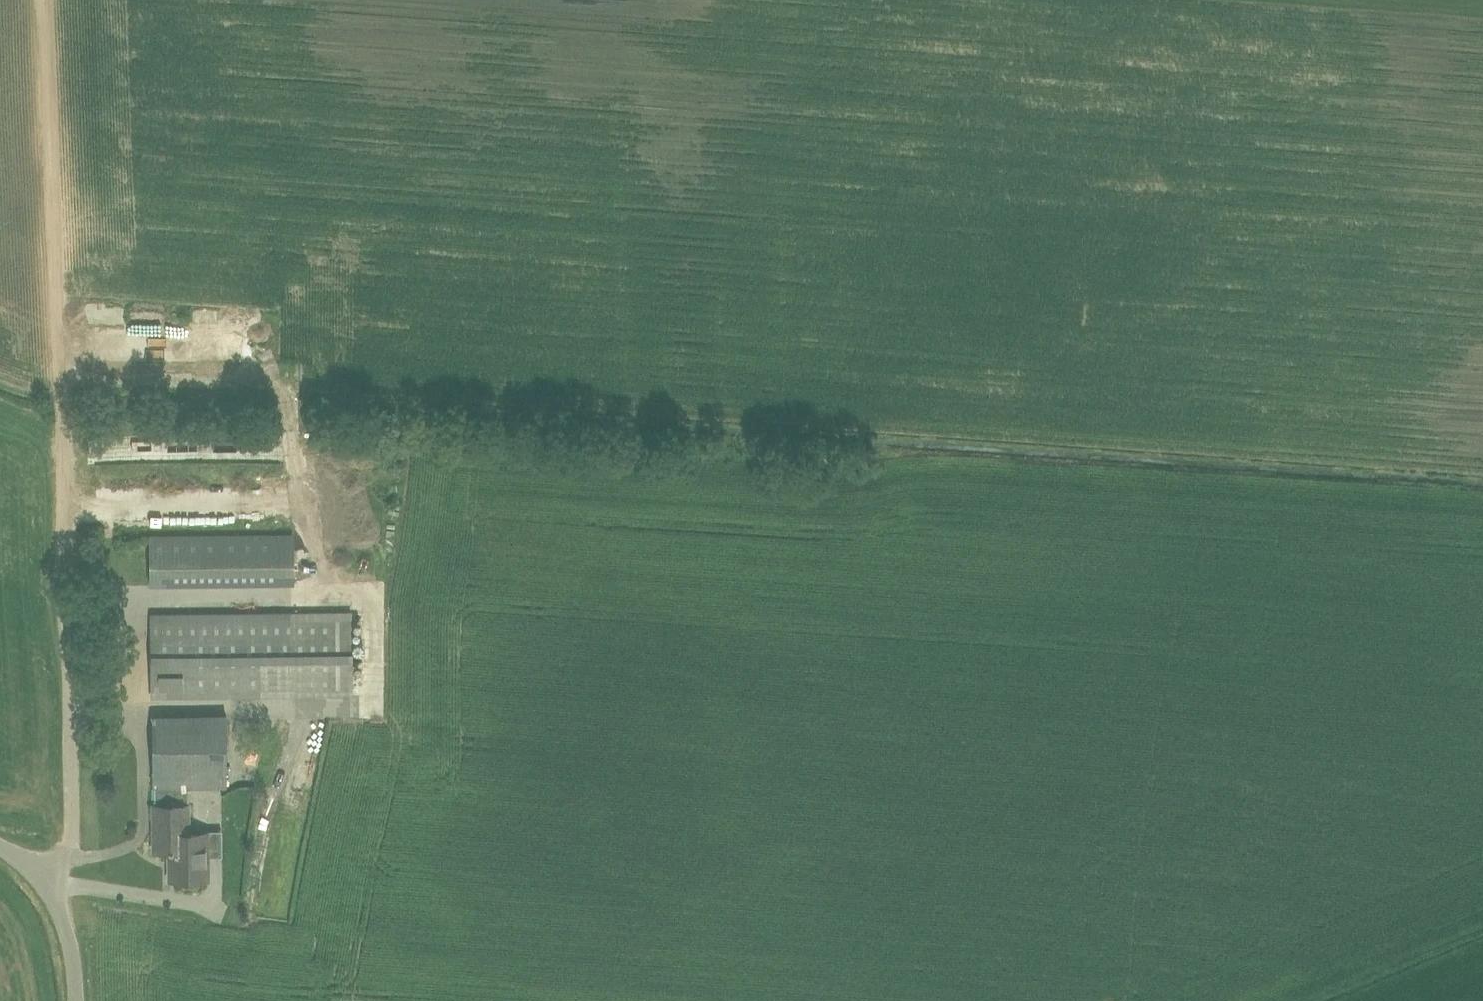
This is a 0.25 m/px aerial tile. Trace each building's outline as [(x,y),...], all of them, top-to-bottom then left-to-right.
[(292,583),(292,534),(150,536),(150,584),(292,583)] [(151,617),(152,695),(185,695),(185,696),(352,694),(351,611),(292,611),(292,615),(151,617)] [(155,797),(188,796),(188,786),(226,786),(226,729),(152,730),(152,787),(155,787),(155,797)] [(189,835),(188,796),(155,797),(155,805),(153,805),(154,852),(153,852),(153,853),(170,852),(171,881),(210,880),(208,835),(189,835)]
